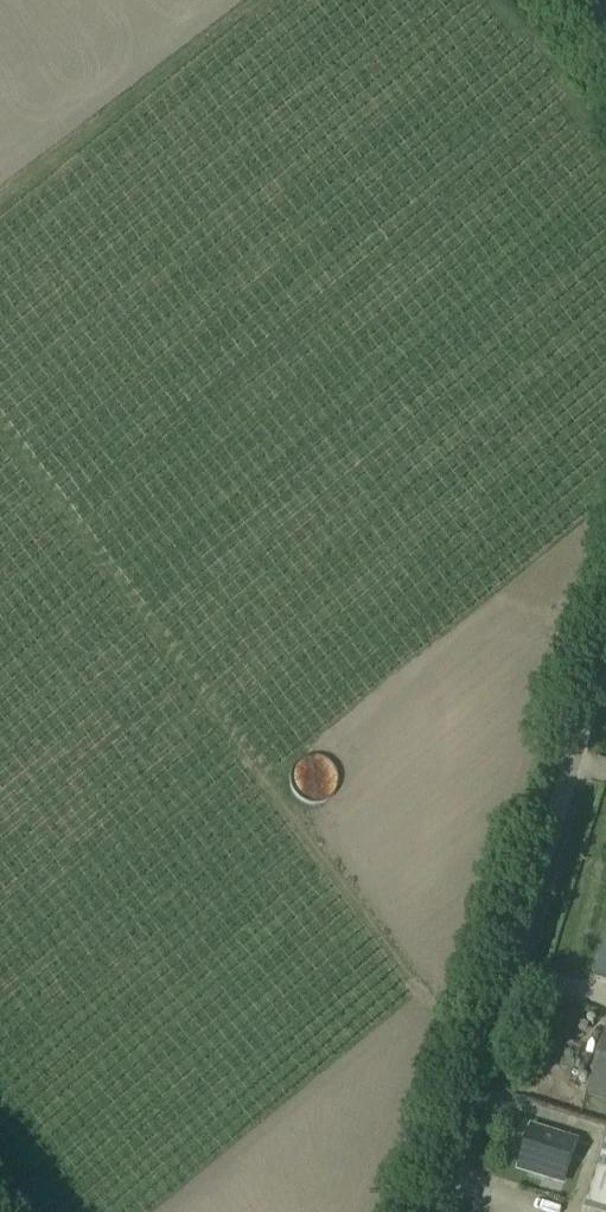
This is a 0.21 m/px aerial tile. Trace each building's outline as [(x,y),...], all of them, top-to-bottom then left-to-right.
[(596,975),(605,978),(605,944),(596,975)] [(588,1092),(605,1097),(605,1034),(588,1092)] [(532,1129),(520,1168),(564,1182),(577,1142),(532,1129)] [(598,1175),(587,1211),(605,1211),(605,1150),(598,1175)]
